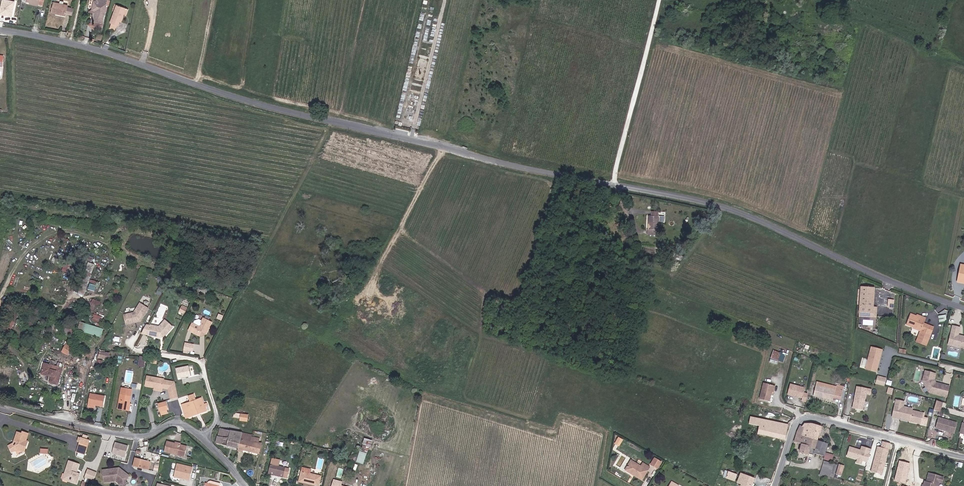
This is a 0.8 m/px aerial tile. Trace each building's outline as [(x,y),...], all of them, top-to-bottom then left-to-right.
[(8,0),(2,0),(0,12),(0,14),(11,16),(14,1),(8,0)] [(102,23),(107,4),(106,4),(107,0),(106,0),(100,0),(100,2),(94,1),(92,10),(96,11),(95,13),(93,22),(102,23)] [(72,15),(74,8),(68,7),(68,6),(63,5),(60,4),(53,2),(51,13),(66,16),(66,14),(72,15)] [(124,12),(126,8),(116,5),(110,23),(112,23),(117,25),(118,26),(120,22),(121,22),(124,14),(125,12),(124,12)] [(101,31),(102,23),(93,22),(93,21),(89,24),(93,29),(101,31)] [(658,216),(658,212),(652,212),(652,216),(649,216),(648,236),(659,236),(660,216),(658,216)] [(669,259),(680,262),(684,257),(672,252),(669,259)] [(873,313),(873,308),(874,288),(861,288),(860,312),(873,313)] [(140,303),(133,313),(124,315),(126,324),(139,321),(147,308),(140,303)] [(876,308),(873,308),(873,313),(860,312),(860,317),(876,317),(876,308)] [(926,318),(923,317),(922,319),(916,316),(911,314),(906,325),(913,328),(921,331),(920,332),(916,342),(926,346),(933,328),(924,324),(926,318)] [(203,318),(202,321),(201,323),(202,325),(201,327),(199,327),(193,324),(192,323),(188,331),(200,336),(201,335),(204,334),(206,334),(212,322),(203,318)] [(149,325),(145,324),(141,333),(147,334),(147,335),(159,337),(165,335),(164,334),(166,334),(172,327),(164,320),(158,327),(149,325)] [(77,330),(101,338),(104,329),(80,322),(77,330)] [(953,326),(949,345),(963,349),(963,337),(958,336),(960,328),(953,326)] [(111,346),(120,348),(122,340),(113,338),(111,346)] [(876,372),(882,350),(872,348),(866,369),(876,372)] [(773,350),(772,358),(784,361),(786,352),(773,350)] [(44,364),(41,373),(52,376),(51,377),(50,383),(58,385),(62,368),(44,364)] [(176,367),(179,378),(193,375),(190,364),(176,367)] [(939,395),(942,385),(937,383),(936,384),(934,383),(932,381),(933,379),(934,379),(935,374),(926,371),(922,381),(928,392),(939,395)] [(154,388),(162,389),(163,388),(169,389),(171,399),(178,397),(175,383),(164,380),(164,379),(147,376),(145,386),(154,388)] [(772,395),(774,386),(763,383),(759,399),(770,402),(772,395)] [(833,401),(834,398),(841,400),(844,389),(817,383),(814,396),(833,401)] [(802,401),(806,402),(808,395),(804,393),(805,388),(790,385),(788,395),(803,398),(802,401)] [(942,385),(939,395),(940,395),(941,391),(948,393),(950,387),(942,385)] [(857,387),(853,409),(863,411),(866,395),(867,389),(857,387)] [(122,388),(118,409),(128,411),(132,389),(122,388)] [(88,404),(103,407),(105,396),(90,394),(88,404)] [(188,396),(190,402),(182,405),(186,418),(206,411),(205,407),(208,406),(207,403),(204,404),(202,398),(196,400),(194,394),(188,396)] [(933,409),(939,411),(942,402),(935,400),(933,409)] [(158,404),(160,412),(167,410),(168,410),(166,402),(158,404)] [(903,407),(894,405),(891,417),(900,420),(901,418),(909,420),(909,422),(920,424),(922,414),(911,411),(912,409),(903,407)] [(241,414),(234,413),(234,417),(240,418),(239,421),(247,422),(248,415),(241,414)] [(785,440),(788,425),(778,423),(768,421),(758,418),(750,417),(748,424),(753,425),(752,433),(758,435),(766,436),(767,436),(785,440)] [(955,422),(936,418),(934,428),(953,432),(955,422)] [(817,441),(821,426),(812,424),(804,424),(802,427),(804,428),(800,436),(817,441)] [(797,433),(794,442),(802,444),(800,453),(809,455),(809,454),(814,456),(815,454),(824,456),(827,444),(817,442),(817,441),(800,436),(804,428),(802,427),(800,426),(797,433)] [(238,449),(241,438),(242,433),(242,432),(237,432),(230,430),(230,431),(220,428),(216,441),(219,444),(225,445),(228,446),(238,449)] [(22,434),(18,433),(17,438),(16,438),(14,442),(17,442),(16,445),(14,446),(12,444),(8,446),(12,453),(15,451),(17,450),(19,454),(24,452),(23,449),(25,448),(28,442),(26,441),(28,434),(23,432),(22,434)] [(241,438),(238,449),(243,450),(259,454),(262,443),(258,443),(259,438),(251,437),(251,440),(241,438)] [(365,464),(373,439),(365,437),(357,461),(365,464)] [(81,438),(77,452),(78,453),(84,455),(85,455),(89,441),(81,438)] [(878,445),(872,471),(884,474),(892,442),(883,440),(882,446),(878,445)] [(116,441),(112,453),(126,457),(129,444),(116,441)] [(181,445),(175,443),(167,441),(164,452),(185,457),(187,447),(181,445)] [(850,447),(847,456),(857,459),(862,461),(867,462),(871,449),(862,446),(861,450),(850,447)] [(133,465),(145,468),(147,461),(135,458),(133,465)] [(651,465),(657,469),(661,462),(655,458),(651,465)] [(73,481),(72,482),(77,484),(80,474),(77,473),(80,464),(69,461),(66,470),(68,470),(66,475),(69,479),(73,481)] [(643,463),(641,467),(631,461),(625,470),(642,480),(649,467),(643,463)] [(819,476),(830,479),(831,476),(834,477),(837,466),(824,461),(819,476)] [(177,462),(175,477),(192,480),(194,465),(177,462)] [(844,466),(839,464),(836,475),(841,476),(844,466)] [(271,465),(269,471),(284,475),(283,478),(287,479),(289,470),(271,465)] [(88,469),(84,477),(93,481),(97,473),(88,469)] [(115,481),(119,483),(122,479),(125,481),(128,476),(116,469),(103,470),(104,482),(115,481)] [(304,469),(303,472),(301,472),(299,482),(319,485),(321,476),(309,474),(310,471),(304,469)] [(68,470),(66,470),(63,480),(72,482),(73,481),(69,479),(66,475),(68,470)] [(726,478),(735,481),(737,475),(728,472),(726,478)] [(742,484),(741,485),(751,485),(754,479),(741,474),(737,482),(742,484)] [(942,477),(932,474),(930,483),(928,482),(925,481),(924,485),(923,485),(939,485),(941,482),(942,477)]
